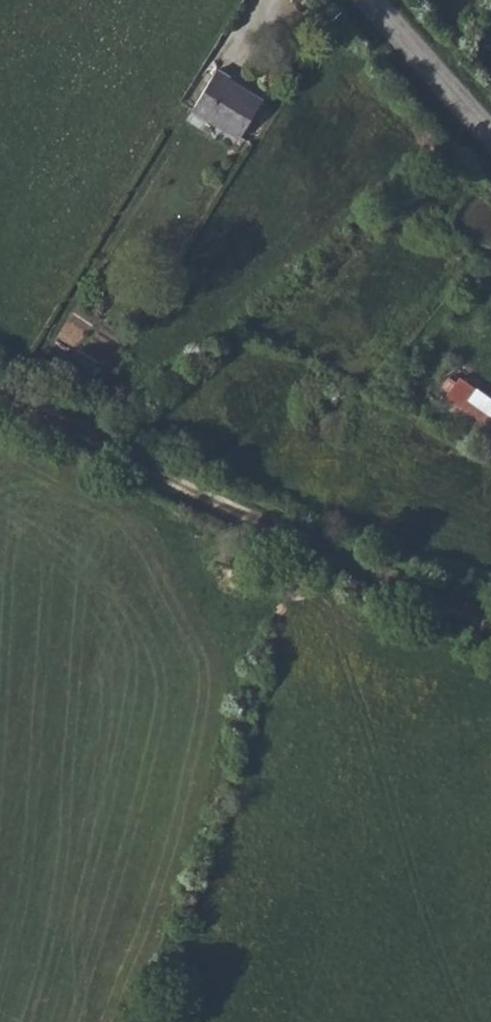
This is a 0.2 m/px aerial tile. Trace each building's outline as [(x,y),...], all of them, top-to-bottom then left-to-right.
[(227,84),(229,81),(231,79),(217,70),(193,109),(241,138),(263,102),(245,90),(242,94),(227,84)] [(242,94),(245,90),(229,81),(227,84),(242,94)] [(78,347),(69,364),(92,376),(101,359),(78,347)] [(456,369),(436,398),(490,437),(490,394),(456,369)]
